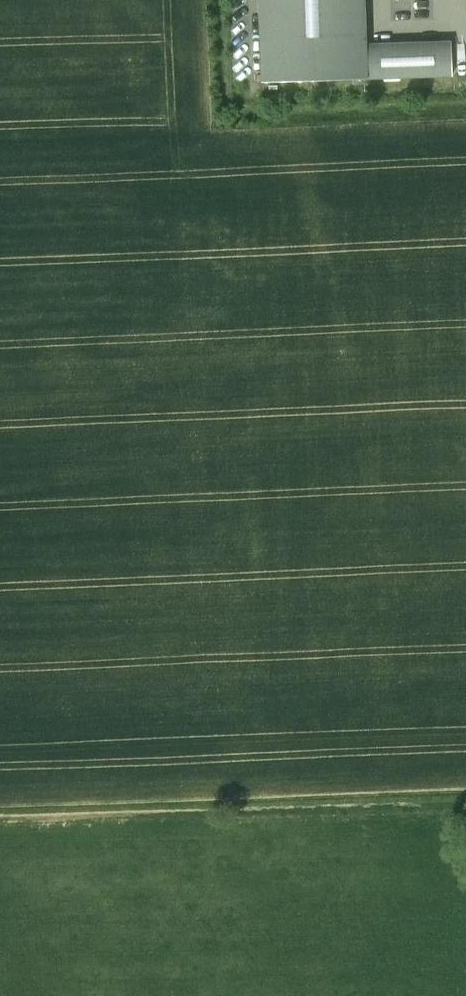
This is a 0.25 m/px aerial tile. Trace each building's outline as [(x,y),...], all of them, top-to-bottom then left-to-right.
[(264,81),(452,75),(451,43),(363,46),(361,0),(261,0),(264,81)]
